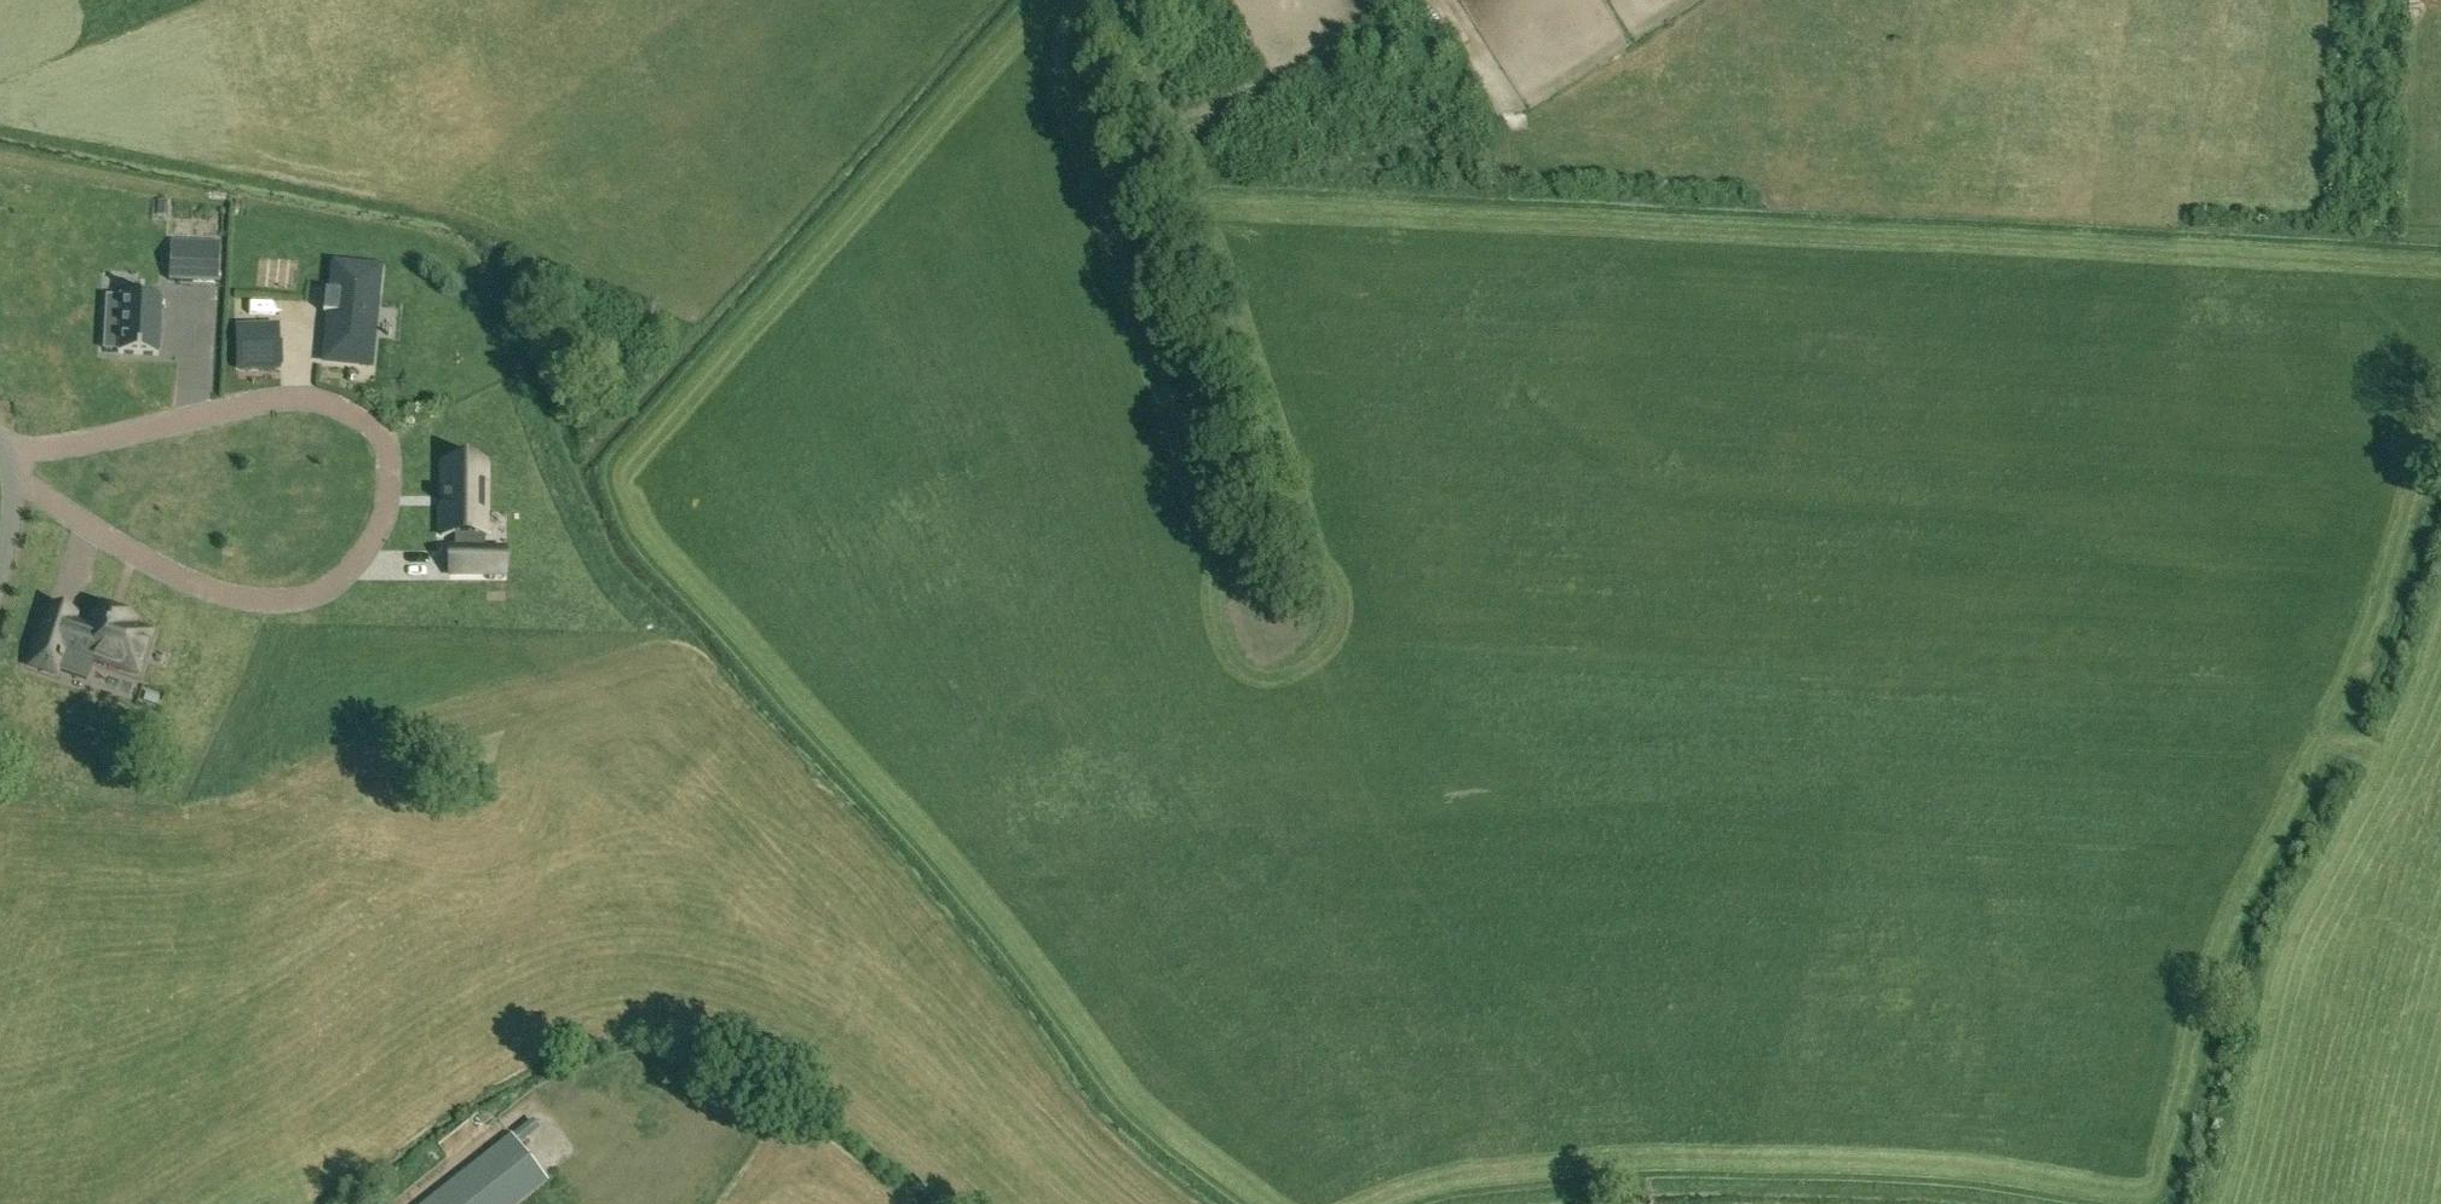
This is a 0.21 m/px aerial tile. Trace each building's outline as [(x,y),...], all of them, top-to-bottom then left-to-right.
[(171,248),(169,279),(194,280),(195,249),(171,248)] [(335,345),(333,361),(369,364),(369,362),(362,362),(364,348),(370,349),(378,270),(336,265),(333,291),(325,290),(325,292),(329,293),(328,311),(323,311),(323,313),(331,314),(328,345),(335,345)] [(159,355),(161,297),(121,295),(118,353),(159,355)] [(451,550),(451,574),(485,574),(485,536),(485,464),(444,464),(444,495),(442,495),(442,497),(444,497),(444,503),(442,503),(442,505),(444,505),(444,507),(442,507),(442,536),(454,536),(454,550),(451,550)] [(237,569),(228,580),(243,594),(253,583),(237,569)] [(36,641),(28,665),(56,674),(64,650),(138,674),(151,633),(133,627),(135,620),(103,610),(100,618),(90,615),(87,626),(72,621),(67,638),(42,630),(39,641),(36,641)] [(160,696),(146,692),(143,700),(157,704),(160,696)] [(547,1181),(511,1135),(424,1203),(518,1203),(547,1181)]
